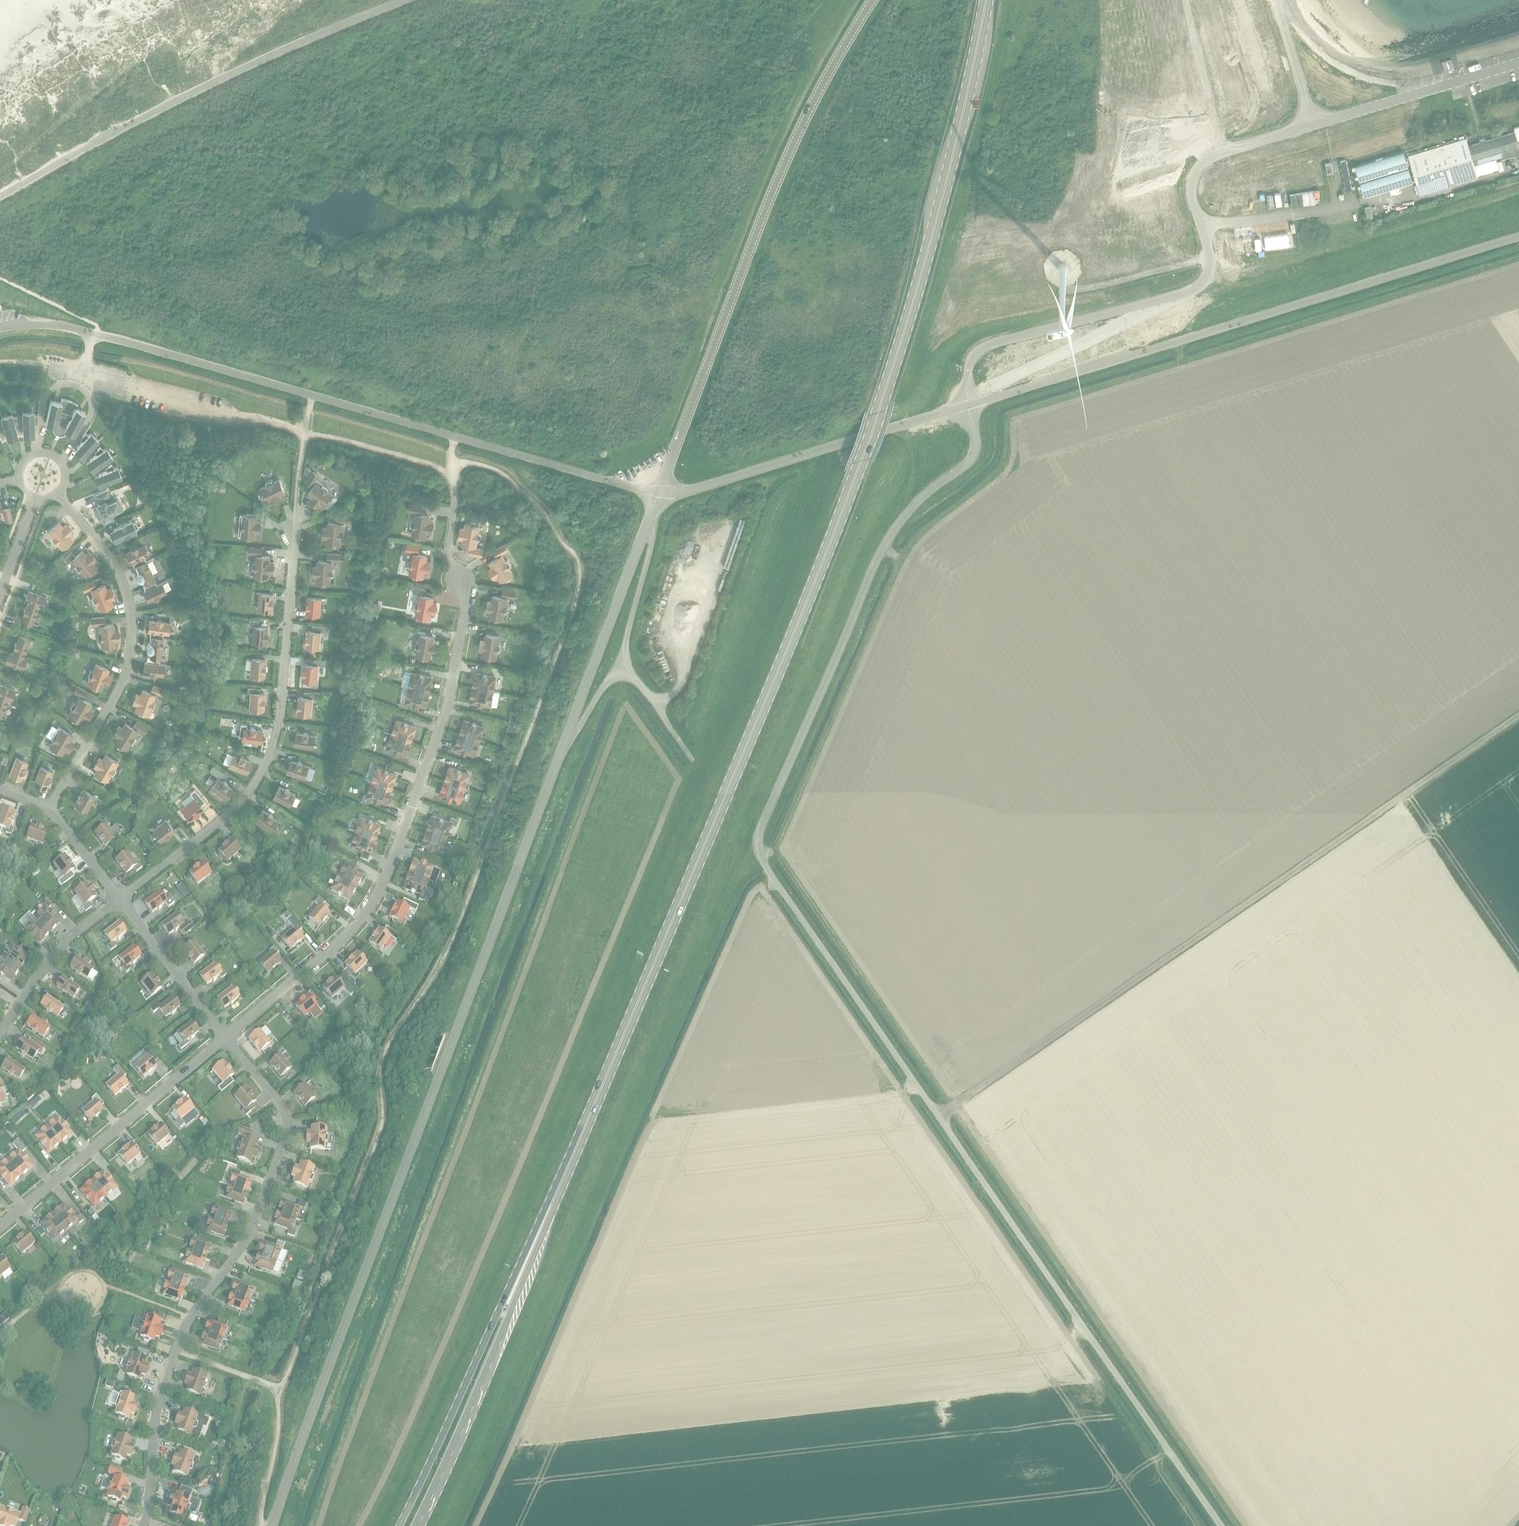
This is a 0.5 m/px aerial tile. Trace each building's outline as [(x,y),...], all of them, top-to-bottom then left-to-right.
[(1405,156),(1413,181),(1417,196),(1420,195),(1478,177),(1474,165),(1503,156),(1502,151),(1512,148),(1515,156),(1518,154),(1518,146),(1517,140),(1518,140),(1518,127),(1517,128),(1514,129),(1515,131),(1485,140),(1485,139),(1479,140),(1479,142),(1471,145),(1469,145),(1466,137),(1408,155),(1405,156)] [(1403,151),(1355,165),(1364,196),(1413,181),(1403,151)] [(1340,161),(1346,191),(1352,190),(1346,160),(1340,161)] [(1325,164),(1327,174),(1333,173),(1331,163),(1325,164)] [(1370,206),(1364,208),(1367,219),(1373,217),(1370,206)] [(53,427),(53,429),(54,431),(55,432),(56,434),(60,435),(62,435),(64,434),(65,433),(67,432),(68,430),(74,434),(85,414),(76,409),(78,405),(72,402),(68,400),(62,399),(61,404),(51,402),(46,423),(53,425),(53,427)] [(23,414),(24,432),(35,432),(34,420),(38,420),(38,416),(34,415),(34,414),(23,414)] [(2,419),(7,436),(17,433),(14,422),(18,421),(17,417),(13,417),(13,416),(2,419)] [(78,447),(86,455),(98,442),(90,434),(89,435),(85,433),(83,437),(86,439),(78,447)] [(90,460),(96,469),(111,458),(105,449),(103,450),(101,447),(97,450),(100,453),(90,460)] [(99,474),(103,485),(120,478),(116,468),(114,468),(112,465),(108,467),(110,470),(99,474)] [(329,488),(316,480),(319,475),(313,471),(305,482),(313,487),(308,494),(313,497),(311,501),(318,506),(321,503),(326,506),(330,509),(338,498),(328,491),(329,488)] [(271,498),(273,502),(282,498),(280,494),(285,492),(280,480),(273,483),(273,482),(272,480),(266,483),(267,485),(267,486),(260,489),(266,501),(271,498)] [(103,515),(105,520),(112,516),(111,513),(120,509),(116,500),(107,504),(104,499),(110,497),(107,490),(95,495),(99,502),(100,504),(98,505),(100,509),(98,510),(101,516),(103,515)] [(12,521),(10,508),(4,510),(2,511),(0,501),(0,515),(4,514),(6,522),(12,521)] [(417,539),(420,539),(422,538),(422,536),(426,537),(427,531),(431,532),(433,523),(428,522),(429,516),(420,514),(421,513),(422,506),(410,504),(409,510),(417,512),(415,521),(412,520),(411,527),(413,527),(413,528),(414,528),(413,535),(416,535),(416,537),(417,539)] [(240,522),(240,528),(242,529),(243,529),(242,536),(245,536),(245,538),(247,539),(250,540),(252,538),(252,537),(255,537),(256,531),(260,531),(261,522),(257,521),(257,513),(262,514),(262,511),(254,506),(254,515),(241,514),(240,522)] [(341,537),(344,537),(344,531),(345,531),(345,521),(350,522),(350,516),(338,515),(337,521),(338,521),(338,523),(329,522),(328,528),(324,528),(323,537),(327,537),(327,543),(330,543),(330,545),(332,547),(335,547),(337,546),(337,544),(340,544),(341,537)] [(114,530),(118,539),(125,536),(125,537),(132,534),(131,533),(136,530),(132,521),(127,523),(120,526),(120,527),(114,530)] [(471,547),(469,553),(482,556),(483,549),(475,548),(477,539),(480,540),(481,533),(478,532),(479,525),(476,525),(476,523),(475,521),(471,521),(470,522),(470,523),(466,523),(465,529),(461,528),(459,537),(463,538),(462,544),(471,545),(471,547)] [(53,537),(51,539),(56,544),(58,542),(63,548),(73,539),(69,535),(72,532),(66,525),(63,527),(59,523),(49,531),(53,537)] [(144,545),(150,542),(149,538),(147,534),(138,538),(142,546),(137,548),(137,547),(132,549),(133,550),(126,553),(130,563),(132,562),(135,568),(147,563),(144,556),(149,554),(144,545)] [(411,567),(410,574),(423,576),(424,570),(429,571),(430,562),(426,561),(427,555),(418,554),(418,552),(419,552),(420,546),(408,544),(406,550),(414,551),(413,560),(412,560),(410,560),(408,566),(411,567)] [(498,557),(490,562),(493,567),(489,569),(494,577),(498,575),(501,580),(504,579),(505,580),(507,581),(510,579),(510,577),(510,575),(513,574),(509,568),(509,567),(511,566),(508,560),(506,561),(505,561),(501,554),(508,550),(504,544),(494,551),(497,556),(498,557)] [(265,577),(268,577),(269,571),(273,572),(274,562),(270,562),(270,556),(261,555),(261,554),(262,554),(262,547),(250,546),(249,553),(257,553),(256,562),(253,562),(253,569),(255,569),(256,569),(255,576),(259,577),(258,578),(260,580),(263,580),(265,579),(265,577)] [(94,569),(96,567),(92,562),(96,559),(90,552),(86,555),(82,551),(75,557),(71,552),(64,558),(68,563),(70,561),(74,567),(72,568),(81,579),(86,575),(88,574),(89,575),(92,575),(95,573),(95,570),(94,569)] [(340,560),(341,554),(328,553),(327,559),(328,559),(328,561),(319,560),(318,566),(314,566),(313,575),(317,576),(317,582),(330,583),(331,576),(334,576),(334,569),(332,569),(331,569),(332,560),(340,560)] [(143,584),(154,579),(147,563),(135,568),(138,573),(137,576),(138,578),(140,579),(143,584)] [(154,579),(143,584),(143,585),(145,591),(144,592),(148,601),(155,598),(155,599),(160,597),(159,595),(166,592),(162,583),(157,585),(154,579)] [(97,603),(100,609),(112,604),(110,599),(114,597),(111,588),(107,590),(104,585),(96,588),(95,587),(96,586),(93,580),(82,585),(84,591),(91,588),(95,596),(94,596),(92,597),(95,604),(97,603)] [(510,598),(508,598),(508,597),(515,598),(516,590),(503,588),(501,597),(493,596),(492,601),(488,601),(486,610),(491,611),(490,617),(493,617),(493,619),(494,620),(497,621),(499,620),(499,618),(503,619),(504,612),(505,612),(507,612),(510,598)] [(39,605),(38,606),(42,607),(46,597),(29,591),(25,601),(29,602),(39,605)] [(260,593),(259,609),(272,610),(273,605),(273,600),(274,594),(260,593)] [(418,608),(417,615),(430,618),(431,612),(435,613),(437,603),(433,603),(434,597),(420,594),(419,601),(416,601),(415,608),(418,608)] [(307,608),(307,613),(320,614),(322,598),(308,597),(308,603),(307,608)] [(32,624),(38,606),(39,605),(29,602),(27,608),(25,608),(24,613),(25,613),(22,620),(32,624)] [(178,616),(179,607),(172,606),(171,615),(178,616)] [(106,648),(107,650),(111,649),(112,648),(112,646),(115,646),(115,640),(119,639),(118,630),(114,630),(113,624),(104,625),(104,624),(105,624),(104,617),(92,618),(92,625),(100,624),(101,633),(100,633),(98,633),(98,640),(101,640),(102,647),(105,647),(106,648)] [(268,633),(268,627),(259,626),(260,620),(250,619),(249,626),(255,626),(253,642),(267,643),(267,638),(268,633)] [(150,638),(163,639),(164,632),(169,633),(170,623),(162,622),(162,621),(157,620),(157,621),(150,621),(149,631),(150,631),(150,637),(150,638)] [(307,641),(306,647),(319,648),(321,632),(329,633),(329,626),(317,625),(316,631),(308,630),(307,636),(307,641)] [(418,648),(417,655),(430,658),(431,652),(436,653),(437,643),(433,643),(434,637),(421,634),(420,641),(419,641),(417,641),(415,648),(418,648)] [(500,637),(487,634),(485,640),(481,639),(480,649),(484,649),(483,655),(496,658),(497,651),(498,651),(500,651),(501,644),(499,644),(498,644),(500,637)] [(23,658),(23,657),(29,639),(20,636),(17,643),(16,643),(14,647),(16,648),(13,654),(23,658)] [(161,657),(163,639),(150,638),(149,643),(147,645),(147,648),(148,650),(148,656),(161,657)] [(13,654),(9,653),(6,662),(23,668),(27,659),(23,657),(23,658),(13,654)] [(160,664),(161,657),(148,656),(147,656),(147,663),(145,662),(143,672),(151,673),(151,674),(156,675),(156,674),(163,675),(165,665),(160,664)] [(317,681),(318,665),(326,666),(326,659),(314,658),(313,664),(305,664),(304,669),(304,674),(303,680),(317,681)] [(265,660),(252,659),(251,675),(264,676),(264,671),(265,671),(265,666),(265,660)] [(91,678),(89,684),(101,689),(103,683),(107,685),(111,676),(106,674),(108,669),(96,664),(94,671),(93,671),(91,670),(88,677),(91,677),(91,678)] [(410,688),(429,692),(430,689),(431,684),(432,678),(425,676),(425,675),(420,674),(420,675),(413,673),(411,680),(410,684),(410,688)] [(473,688),(493,691),(494,688),(495,683),(494,683),(495,677),(488,675),(484,674),(483,674),(476,673),(475,680),(474,680),(473,684),(474,684),(473,688)] [(8,698),(12,700),(15,690),(0,685),(0,695),(8,698)] [(145,713),(148,714),(150,708),(151,708),(153,709),(155,702),(153,701),(156,693),(163,695),(165,689),(153,685),(151,691),(152,691),(151,693),(143,690),(141,695),(136,694),(133,703),(137,704),(135,710),(138,711),(138,713),(139,714),(142,716),(144,715),(145,713)] [(72,717),(71,719),(72,721),(75,723),(77,722),(78,721),(81,722),(84,717),(87,719),(92,711),(88,709),(91,704),(83,699),(84,698),(85,698),(88,693),(77,686),(74,692),(81,696),(76,703),(74,702),(70,708),(72,709),(73,709),(69,716),(72,717)] [(251,694),(250,709),(263,710),(264,704),(264,699),(265,694),(255,693),(256,688),(248,687),(248,694),(251,694)] [(428,695),(429,692),(410,688),(409,691),(408,691),(407,695),(408,695),(406,702),(401,701),(400,706),(408,708),(409,702),(414,704),(418,705),(426,706),(427,700),(428,700),(429,695),(428,695)] [(492,694),(493,691),(473,688),(473,691),(472,691),(471,695),(472,695),(471,702),(478,703),(478,704),(483,705),(483,704),(490,705),(492,699),(493,694),(492,694)] [(311,714),(313,698),(321,699),(321,692),(309,691),(308,697),(300,697),(299,702),(298,707),(299,707),(298,713),(311,714)] [(508,720),(516,722),(518,714),(510,712),(508,720)] [(460,734),(479,741),(480,738),(481,738),(482,734),(484,727),(477,725),(477,724),(473,722),(473,723),(465,720),(463,727),(462,727),(461,731),(460,734)] [(120,749),(122,748),(123,747),(126,749),(130,743),(130,742),(132,744),(136,738),(134,737),(133,736),(138,729),(145,733),(148,727),(137,721),(134,726),(133,728),(126,723),(123,728),(119,726),(114,734),(118,737),(115,742),(118,743),(117,745),(117,747),(120,749)] [(392,734),(411,741),(412,738),(413,738),(414,734),(413,734),(416,727),(409,725),(409,724),(405,723),(404,723),(397,721),(395,727),(394,727),(393,731),(392,734)] [(251,745),(252,741),(260,742),(262,731),(255,730),(255,728),(251,728),(250,729),(247,729),(247,725),(241,724),(239,736),(243,736),(242,740),(244,740),(243,744),(251,745)] [(53,748),(53,750),(53,752),(56,754),(58,753),(59,752),(62,753),(65,748),(69,751),(74,742),(70,740),(73,735),(59,727),(55,733),(52,739),(54,740),(50,747),(53,748)] [(297,733),(295,745),(313,747),(315,736),(308,735),(309,733),(304,732),(304,734),(297,733)] [(410,744),(411,741),(392,734),(391,737),(390,737),(389,741),(389,742),(387,748),(394,751),(398,753),(399,752),(406,755),(408,748),(409,749),(410,744)] [(478,744),(479,741),(460,734),(459,737),(458,737),(457,741),(455,748),(462,750),(462,751),(466,753),(467,752),(474,755),(476,748),(477,748),(478,744)] [(98,768),(95,773),(106,780),(110,774),(111,774),(113,775),(116,770),(114,768),(117,762),(106,755),(103,760),(99,758),(94,766),(98,768)] [(229,766),(246,772),(250,762),(244,759),(245,758),(240,756),(240,758),(234,755),(229,766)] [(16,758),(10,775),(21,779),(23,773),(25,773),(27,769),(25,768),(27,762),(16,758)] [(298,763),(291,761),(288,772),(293,774),(292,779),(298,781),(300,776),(312,779),(316,768),(302,764),(303,762),(298,761),(298,763)] [(210,771),(221,779),(224,774),(214,766),(210,771)] [(41,767),(35,784),(45,788),(48,782),(50,782),(51,778),(49,777),(52,771),(41,767)] [(445,781),(464,788),(465,785),(466,785),(467,781),(467,780),(469,774),(462,771),(458,769),(457,770),(450,767),(448,774),(447,773),(446,778),(445,781)] [(373,782),(391,789),(392,786),(393,786),(395,782),(394,781),(396,775),(389,772),(385,770),(385,771),(378,768),(375,775),(375,774),(373,779),(374,779),(373,782)] [(223,783),(218,779),(211,788),(226,799),(232,790),(227,786),(228,784),(224,781),(223,783)] [(463,791),(464,788),(445,781),(444,784),(443,784),(442,788),(440,795),(447,797),(447,798),(451,799),(452,799),(459,802),(461,795),(462,795),(463,791)] [(160,782),(154,786),(161,794),(166,790),(160,782)] [(390,792),(391,789),(373,782),(371,785),(369,789),(370,789),(368,796),(364,794),(362,802),(368,804),(370,797),(375,798),(375,799),(379,800),(386,802),(389,796),(391,792),(390,792)] [(280,787),(275,797),(291,805),(296,795),(290,792),(291,790),(286,788),(285,790),(280,787)] [(183,813),(183,815),(186,818),(188,818),(189,817),(191,819),(195,815),(196,816),(199,812),(204,809),(198,802),(203,798),(195,789),(190,793),(195,799),(182,809),(185,812),(183,813)] [(75,804),(87,810),(95,796),(83,790),(80,795),(80,794),(78,799),(75,804)] [(152,801),(159,795),(155,791),(149,796),(152,801)] [(0,820),(0,827),(7,829),(5,833),(11,835),(13,829),(9,827),(11,824),(13,824),(14,820),(12,819),(15,813),(4,809),(0,820)] [(263,810),(257,820),(272,830),(278,821),(273,817),(274,815),(270,812),(269,814),(263,810)] [(451,816),(449,822),(444,820),(444,819),(440,818),(433,815),(430,822),(428,826),(429,826),(428,829),(446,836),(447,833),(448,833),(450,829),(449,829),(451,822),(457,824),(459,819),(451,816)] [(357,831),(376,838),(377,835),(379,831),(378,830),(381,824),(373,821),(374,821),(369,819),(369,820),(362,817),(359,824),(359,823),(357,828),(358,828),(357,831)] [(110,830),(107,826),(110,824),(106,819),(100,824),(103,828),(95,833),(99,838),(102,842),(105,846),(116,838),(115,837),(120,834),(115,826),(110,830)] [(170,834),(175,831),(166,820),(153,830),(161,841),(166,837),(170,834)] [(32,826),(27,838),(43,844),(47,831),(42,830),(42,829),(37,828),(32,826)] [(445,839),(446,836),(428,829),(426,832),(424,836),(425,837),(423,843),(430,846),(434,848),(434,847),(441,850),(444,843),(444,844),(446,839),(445,839)] [(375,841),(376,838),(357,831),(356,834),(355,834),(354,838),(352,845),(359,847),(359,848),(363,849),(371,851),(373,845),(374,845),(375,841)] [(223,847),(219,851),(228,861),(240,850),(231,840),(227,844),(226,844),(223,847)] [(279,845),(272,840),(268,844),(275,849),(279,845)] [(138,862),(136,864),(127,852),(116,860),(119,865),(122,869),(126,874),(133,868),(136,872),(142,867),(138,862)] [(363,852),(360,858),(368,861),(370,854),(363,852)] [(64,877),(57,882),(61,887),(71,879),(68,874),(74,869),(71,865),(68,861),(64,856),(54,864),(64,877)] [(409,875),(428,882),(429,879),(431,875),(430,874),(433,868),(425,865),(426,865),(421,863),(421,864),(414,861),(412,867),(411,867),(409,872),(410,872),(409,875)] [(194,869),(189,873),(197,884),(210,874),(202,863),(198,867),(198,866),(194,869)] [(214,864),(210,867),(216,874),(220,871),(214,864)] [(339,877),(356,887),(358,885),(361,881),(360,881),(364,875),(357,871),(358,870),(354,868),(353,868),(347,864),(343,870),(340,874),(341,874),(339,877)] [(34,866),(27,872),(31,876),(38,872),(34,866)] [(427,885),(428,882),(409,875),(408,878),(407,878),(406,882),(404,889),(411,891),(411,892),(415,893),(420,895),(419,899),(425,901),(427,896),(423,895),(425,889),(426,889),(427,885)] [(355,890),(356,887),(339,877),(338,880),(337,879),(335,883),(335,884),(332,889),(338,893),(338,894),(342,896),(349,900),(352,894),(353,894),(355,890)] [(88,902),(96,897),(92,892),(89,888),(86,884),(75,892),(85,905),(82,907),(85,912),(92,907),(88,902)] [(171,898),(166,901),(159,892),(145,903),(152,912),(157,908),(158,909),(162,907),(161,905),(165,902),(168,907),(175,902),(171,898)] [(329,914),(321,907),(325,903),(319,898),(315,902),(319,906),(309,918),(319,927),(322,922),(323,922),(326,919),(329,914)] [(35,918),(50,932),(52,929),(53,930),(56,927),(55,926),(60,921),(54,916),(55,915),(52,912),(51,913),(48,909),(51,906),(46,901),(42,905),(45,908),(41,912),(40,912),(37,915),(38,916),(35,918)] [(392,921),(392,922),(396,924),(398,923),(399,922),(402,923),(409,909),(416,912),(418,906),(407,901),(404,906),(397,903),(394,908),(392,912),(390,917),(393,919),(392,921)] [(287,911),(282,915),(286,920),(291,916),(287,911)] [(185,926),(183,923),(176,914),(162,925),(169,934),(174,930),(175,932),(179,929),(180,930),(179,930),(183,936),(194,928),(190,923),(185,926)] [(294,929),(282,939),(290,949),(295,946),(299,943),(303,939),(297,932),(302,929),(292,917),(287,921),(294,929)] [(48,934),(50,932),(35,918),(33,920),(30,923),(30,924),(25,928),(31,934),(30,934),(34,937),(40,942),(44,937),(45,938),(48,935),(48,934)] [(113,942),(117,939),(118,940),(122,937),(121,936),(126,932),(119,923),(104,934),(111,943),(107,946),(110,951),(116,946),(113,942)] [(373,938),(369,942),(380,950),(390,937),(396,941),(400,936),(389,929),(386,934),(379,929),(375,934),(372,938),(373,938)] [(27,938),(19,933),(17,937),(24,942),(27,938)] [(190,959),(194,963),(204,955),(194,942),(184,950),(187,955),(190,959)] [(3,957),(19,969),(21,966),(22,966),(24,963),(24,962),(28,957),(21,952),(22,952),(18,949),(18,950),(11,945),(7,951),(4,954),(5,955),(3,957)] [(281,963),(275,956),(279,952),(274,946),(269,950),(272,953),(259,963),(268,973),(272,970),(276,966),(281,963)] [(133,947),(119,958),(125,965),(122,967),(126,972),(131,969),(128,965),(131,963),(133,964),(136,962),(135,960),(140,956),(133,947)] [(349,961),(345,965),(355,974),(366,963),(357,953),(353,957),(349,960),(349,961)] [(19,969),(3,957),(1,960),(0,960),(0,973),(1,974),(0,974),(4,977),(4,976),(11,981),(15,975),(18,972),(17,971),(19,969)] [(93,970),(87,966),(91,961),(85,957),(82,962),(76,958),(70,967),(77,971),(76,972),(80,975),(81,974),(87,978),(93,970)] [(222,969),(220,971),(214,964),(200,975),(207,984),(212,980),(213,982),(217,979),(216,977),(219,975),(221,978),(226,975),(222,969)] [(152,975),(141,983),(151,996),(162,988),(159,983),(156,979),(155,979),(152,975)] [(327,984),(323,988),(331,998),(343,988),(350,996),(355,991),(346,980),(341,984),(335,977),(331,981),(327,984)] [(67,993),(73,998),(79,989),(62,978),(57,986),(63,990),(62,991),(66,994),(67,993)] [(115,980),(110,984),(114,989),(120,985),(115,980)] [(232,988),(217,999),(224,1008),(230,1004),(231,1005),(235,1002),(234,1001),(239,997),(232,988)] [(320,1000),(315,1004),(308,995),(303,999),(300,1002),(295,1006),(304,1016),(316,1006),(320,1010),(324,1006),(320,1000)] [(47,997),(41,1005),(47,1009),(46,1010),(50,1013),(51,1012),(57,1017),(63,1008),(47,997)] [(153,1012),(158,1008),(165,1017),(170,1013),(172,1015),(175,1012),(174,1010),(180,1006),(173,997),(161,1006),(157,1001),(149,1008),(153,1012)] [(369,1005),(375,1012),(379,1008),(377,1006),(379,1004),(374,999),(369,1005)] [(90,1010),(84,1006),(81,1010),(87,1014),(90,1010)] [(137,1014),(132,1008),(126,1012),(131,1018),(137,1014)] [(121,1015),(115,1021),(121,1027),(127,1022),(121,1015)] [(37,1032),(43,1037),(49,1028),(33,1017),(27,1025),(33,1029),(32,1030),(36,1033),(37,1032)] [(188,1043),(186,1041),(189,1038),(191,1040),(194,1037),(193,1035),(199,1031),(192,1022),(177,1033),(183,1041),(177,1046),(180,1049),(188,1043)] [(256,1047),(260,1052),(270,1043),(259,1031),(249,1039),(253,1044),(256,1047)] [(26,1055),(33,1059),(38,1052),(38,1051),(30,1045),(22,1039),(16,1048),(22,1052),(22,1053),(26,1056),(26,1055)] [(34,1040),(30,1045),(39,1050),(38,1051),(38,1052),(40,1053),(45,1047),(34,1040)] [(147,1057),(135,1067),(144,1077),(148,1073),(148,1074),(152,1070),(156,1067),(151,1060),(155,1056),(147,1047),(142,1051),(147,1057)] [(277,1072),(280,1076),(291,1068),(280,1055),(270,1064),(274,1068),(273,1068),(277,1072)] [(12,1075),(19,1079),(24,1071),(8,1059),(2,1068),(8,1072),(8,1073),(12,1076),(12,1075)] [(223,1062),(213,1071),(223,1083),(217,1088),(221,1093),(231,1085),(227,1080),(234,1075),(230,1070),(227,1066),(223,1062)] [(127,1085),(121,1078),(126,1075),(118,1065),(113,1069),(119,1075),(106,1086),(115,1096),(119,1092),(123,1089),(127,1085)] [(301,1102),(305,1106),(315,1097),(304,1085),(294,1093),(298,1098),(301,1102)] [(249,1093),(245,1088),(235,1097),(244,1108),(242,1110),(246,1115),(251,1111),(248,1107),(256,1101),(252,1096),(249,1093)] [(14,1089),(8,1094),(13,1099),(18,1094),(14,1089)] [(91,1122),(103,1111),(97,1104),(101,1101),(96,1095),(91,1099),(94,1102),(82,1111),(91,1122)] [(185,1124),(181,1119),(193,1109),(185,1099),(180,1102),(176,1106),(172,1109),(179,1118),(175,1122),(180,1128),(185,1124)] [(16,1114),(11,1119),(15,1124),(20,1119),(16,1114)] [(47,1127),(60,1143),(62,1141),(63,1141),(66,1138),(71,1133),(66,1127),(67,1127),(64,1123),(63,1124),(58,1118),(53,1122),(49,1125),(50,1125),(47,1127)] [(172,1129),(168,1133),(160,1124),(156,1128),(152,1131),(148,1135),(156,1145),(169,1135),(172,1139),(177,1135),(172,1129)] [(58,1145),(60,1143),(47,1127),(45,1129),(44,1129),(41,1132),(36,1137),(41,1143),(40,1143),(43,1146),(44,1146),(49,1152),(54,1148),(58,1145)] [(252,1132),(240,1127),(238,1134),(245,1136),(242,1145),(242,1144),(242,1145),(239,1144),(237,1150),(239,1151),(240,1151),(237,1158),(250,1163),(252,1157),(256,1158),(259,1150),(255,1148),(257,1143),(248,1139),(249,1138),(252,1132)] [(311,1143),(310,1149),(324,1149),(324,1142),(325,1142),(327,1142),(328,1135),(325,1135),(325,1128),(312,1127),(311,1133),(307,1133),(306,1142),(311,1143)] [(24,1157),(21,1153),(25,1150),(17,1140),(13,1144),(19,1151),(14,1155),(13,1155),(10,1158),(8,1160),(21,1176),(23,1174),(24,1174),(27,1171),(32,1166),(27,1160),(24,1157)] [(118,1155),(127,1165),(135,1158),(137,1161),(142,1157),(139,1155),(140,1154),(131,1144),(127,1148),(123,1151),(118,1155)] [(21,1176),(8,1160),(5,1162),(1,1165),(2,1165),(0,1167),(0,1174),(2,1176),(1,1176),(4,1180),(4,1179),(9,1185),(15,1181),(19,1178),(18,1178),(21,1176)] [(296,1178),(294,1183),(306,1188),(309,1181),(312,1182),(314,1175),(312,1175),(312,1174),(311,1174),(314,1168),(301,1163),(299,1169),(295,1167),(292,1176),(296,1178)] [(231,1186),(247,1192),(248,1189),(249,1189),(251,1184),(250,1184),(251,1180),(239,1176),(241,1172),(232,1169),(230,1174),(234,1175),(233,1178),(232,1178),(230,1183),(232,1183),(231,1186)] [(92,1181),(105,1197),(108,1195),(111,1192),(116,1187),(111,1181),(112,1181),(109,1177),(108,1178),(103,1172),(98,1176),(94,1179),(95,1179),(92,1181)] [(103,1199),(105,1197),(92,1181),(90,1183),(89,1183),(86,1186),(81,1191),(86,1197),(88,1200),(89,1200),(94,1206),(99,1202),(100,1202),(103,1199)] [(246,1195),(247,1192),(231,1186),(230,1189),(228,1188),(226,1193),(228,1194),(226,1197),(243,1203),(244,1200),(245,1200),(247,1195),(246,1195)] [(299,1201),(297,1206),(283,1201),(281,1204),(280,1204),(278,1209),(280,1209),(279,1212),(295,1218),(296,1215),(297,1216),(299,1211),(298,1210),(299,1207),(305,1209),(306,1204),(299,1201)] [(53,1214),(66,1230),(68,1228),(72,1225),(77,1221),(79,1224),(83,1220),(79,1215),(75,1218),(72,1214),(69,1210),(69,1211),(64,1205),(59,1209),(58,1209),(55,1212),(53,1214)] [(211,1218),(227,1224),(228,1221),(230,1222),(231,1217),(230,1216),(231,1213),(215,1207),(214,1210),(213,1210),(211,1215),(212,1215),(211,1218)] [(294,1221),(295,1218),(279,1212),(278,1215),(276,1215),(275,1220),(276,1220),(274,1224),(289,1229),(287,1234),(294,1237),(296,1232),(291,1230),(292,1226),(293,1227),(295,1222),(294,1221)] [(63,1232),(66,1230),(53,1214),(50,1216),(46,1219),(47,1219),(42,1224),(47,1230),(46,1230),(49,1234),(49,1233),(54,1239),(60,1235),(64,1232),(63,1232)] [(226,1227),(227,1224),(211,1218),(210,1221),(209,1221),(207,1226),(208,1226),(207,1230),(223,1236),(224,1232),(226,1233),(227,1228),(226,1227)] [(17,1240),(13,1243),(21,1254),(34,1243),(25,1233),(21,1236),(17,1239),(17,1240)] [(190,1250),(206,1256),(207,1253),(208,1254),(210,1249),(209,1248),(210,1245),(194,1239),(193,1242),(191,1242),(190,1247),(191,1247),(190,1250)] [(259,1254),(276,1260),(277,1257),(278,1258),(280,1253),(279,1252),(280,1249),(264,1243),(262,1246),(261,1246),(259,1251),(261,1251),(259,1254)] [(205,1259),(206,1256),(190,1250),(189,1253),(187,1253),(186,1258),(187,1258),(186,1262),(202,1268),(203,1264),(204,1265),(206,1260),(205,1259)] [(275,1263),(276,1260),(259,1254),(258,1257),(257,1257),(255,1262),(257,1262),(255,1266),(271,1271),(273,1268),(274,1268),(276,1263),(275,1263)] [(10,1268),(1,1258),(0,1259),(0,1276),(10,1268)] [(168,1282),(184,1288),(185,1285),(186,1285),(188,1280),(187,1280),(188,1276),(172,1270),(171,1274),(169,1273),(167,1278),(169,1279),(168,1282)] [(299,1271),(296,1277),(303,1280),(306,1273),(299,1271)] [(294,1281),(291,1287),(298,1290),(301,1284),(294,1281)] [(183,1291),(184,1288),(168,1282),(167,1285),(165,1284),(164,1289),(165,1290),(163,1293),(180,1299),(181,1296),(182,1296),(184,1291),(183,1291)] [(232,1293),(249,1299),(250,1296),(251,1297),(253,1292),(252,1291),(253,1288),(237,1282),(235,1285),(234,1285),(232,1290),(233,1290),(232,1293)] [(248,1302),(249,1299),(232,1293),(231,1296),(230,1296),(228,1301),(229,1301),(228,1305),(244,1311),(246,1307),(247,1308),(249,1303),(248,1302)] [(6,1313),(0,1317),(4,1322),(10,1318),(6,1313)] [(160,1321),(148,1317),(145,1323),(142,1322),(140,1329),(143,1330),(142,1330),(143,1330),(140,1337),(144,1338),(143,1339),(144,1341),(147,1342),(149,1342),(150,1340),(153,1341),(155,1336),(159,1337),(162,1328),(158,1327),(160,1321)] [(205,1332),(222,1338),(223,1335),(224,1336),(226,1331),(225,1330),(226,1327),(210,1321),(208,1324),(207,1324),(205,1329),(207,1329),(205,1332)] [(221,1341),(222,1338),(205,1332),(204,1335),(203,1335),(201,1340),(203,1340),(201,1344),(218,1350),(219,1346),(220,1347),(222,1342),(221,1341)] [(146,1359),(134,1355),(132,1361),(129,1360),(126,1367),(129,1368),(127,1375),(139,1379),(141,1374),(145,1375),(149,1366),(144,1365),(146,1359)] [(252,1361),(250,1368),(257,1371),(259,1363),(252,1361)] [(188,1375),(185,1384),(189,1385),(187,1391),(199,1395),(202,1389),(204,1390),(207,1383),(204,1382),(206,1375),(194,1371),(192,1376),(188,1375)] [(114,1383),(107,1380),(105,1386),(112,1388),(114,1383)] [(119,1415),(118,1416),(119,1418),(122,1419),(124,1419),(125,1417),(128,1418),(130,1413),(134,1414),(137,1405),(133,1404),(135,1398),(120,1393),(115,1406),(118,1407),(115,1414),(119,1415)] [(179,1414),(175,1423),(179,1425),(177,1430),(190,1435),(192,1428),(195,1429),(201,1431),(203,1426),(206,1427),(209,1419),(197,1415),(185,1410),(183,1416),(179,1414)] [(126,1454),(130,1456),(133,1447),(129,1445),(131,1440),(119,1435),(116,1442),(113,1441),(111,1448),(114,1449),(111,1455),(115,1456),(114,1458),(115,1460),(118,1461),(120,1460),(121,1459),(124,1460),(126,1454)] [(194,1456),(181,1452),(179,1457),(175,1456),(172,1465),(176,1466),(174,1472),(186,1476),(189,1470),(192,1471),(194,1464),(191,1463),(194,1456)] [(104,1480),(101,1487),(107,1489),(110,1490),(108,1497),(111,1498),(110,1500),(111,1501),(114,1503),(116,1502),(117,1500),(120,1501),(122,1496),(126,1497),(129,1489),(125,1487),(127,1481),(119,1478),(119,1477),(120,1477),(122,1471),(110,1467),(108,1473),(115,1475),(112,1483),(109,1482),(104,1480)] [(217,1474),(206,1476),(210,1481),(216,1482),(217,1474)] [(171,1497),(168,1506),(172,1508),(170,1513),(182,1518),(184,1513),(194,1516),(200,1501),(191,1498),(193,1490),(181,1486),(178,1494),(177,1493),(175,1499),(171,1497)] [(10,1525),(15,1525),(18,1519),(19,1519),(19,1520),(25,1522),(29,1510),(23,1508),(21,1516),(12,1513),(14,1510),(7,1507),(6,1510),(0,1508),(0,1522),(0,1525),(9,1525),(10,1525)] [(164,1514),(162,1519),(173,1523),(174,1518),(164,1514)] [(112,1525),(126,1525),(128,1522),(115,1517),(112,1525)]
